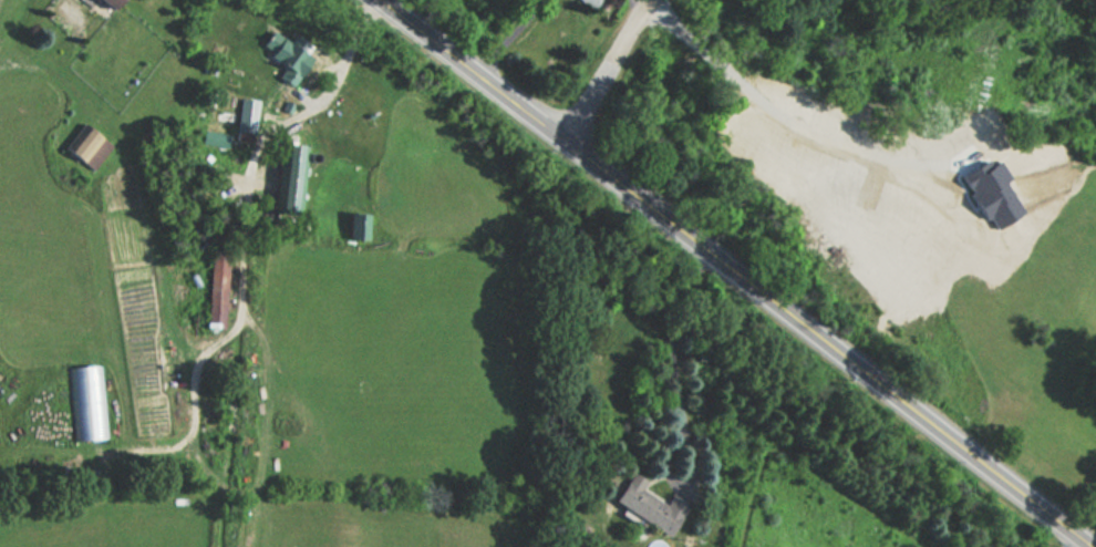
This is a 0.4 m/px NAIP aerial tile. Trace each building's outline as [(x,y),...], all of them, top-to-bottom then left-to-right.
[(104,17),(121,0),(87,0),(104,17)] [(304,81),(302,41),(268,42),(270,82),(304,81)] [(110,145),(80,123),(61,149),(91,172),(110,145)] [(298,217),(301,146),(275,145),(272,216),(298,217)] [(364,241),(364,216),(345,216),(345,241),(364,241)] [(101,364),(68,365),(71,440),(104,438),(101,364)] [(668,537),(685,507),(659,492),(655,497),(642,489),(647,482),(630,472),(611,503),(668,537)]
